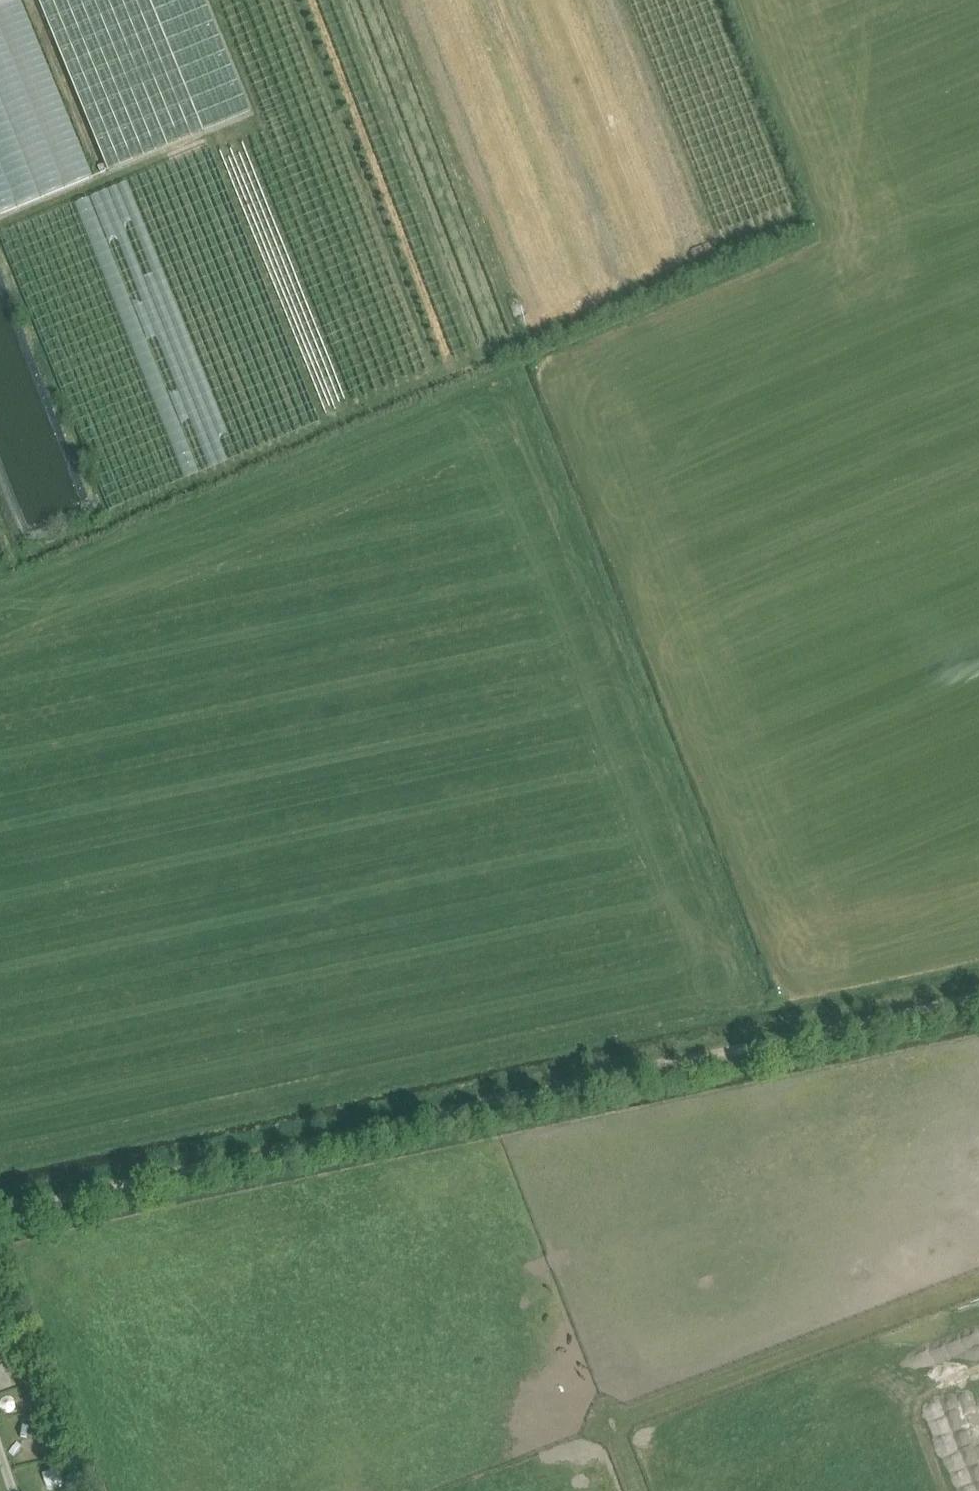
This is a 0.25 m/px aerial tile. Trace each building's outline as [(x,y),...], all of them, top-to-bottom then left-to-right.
[(109,172),(205,133),(252,114),(205,0),(38,0),(109,172)] [(130,181),(93,195),(171,407),(198,397),(199,402),(209,398),(130,181)] [(131,423),(130,386),(90,388),(92,439),(127,437),(127,423),(131,423)]
